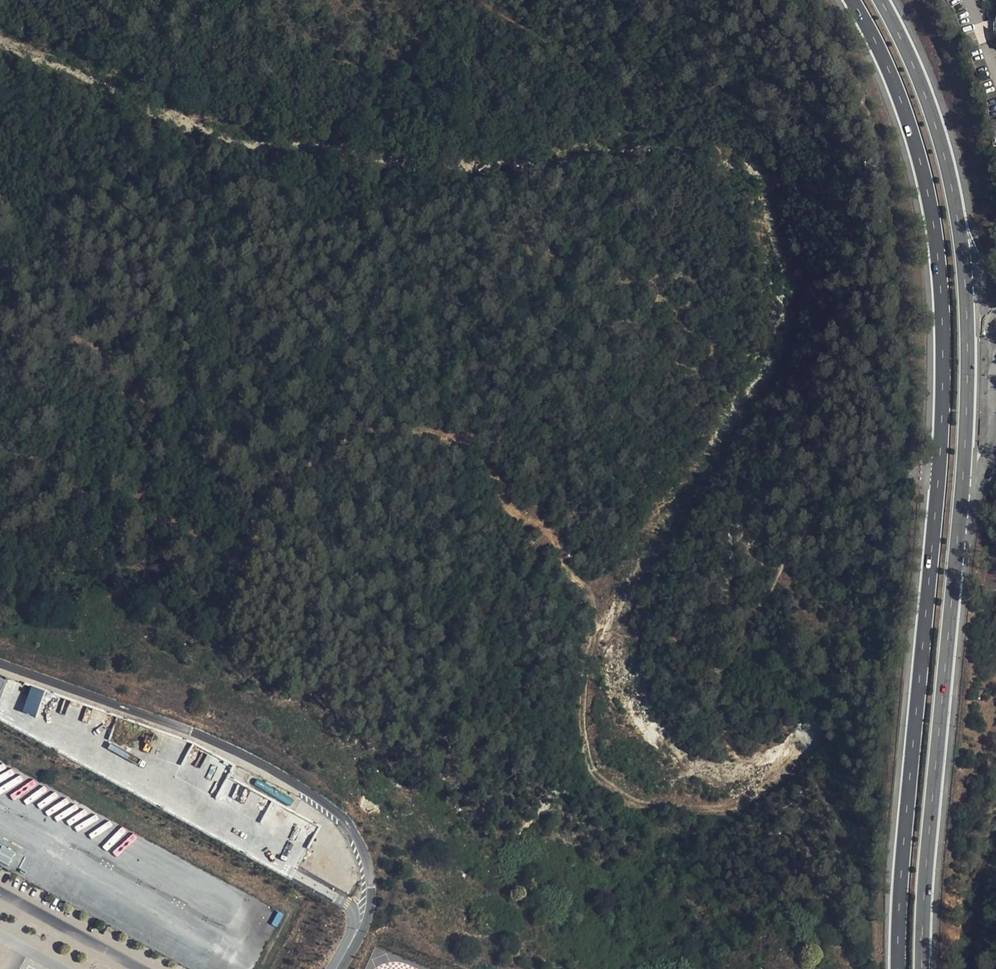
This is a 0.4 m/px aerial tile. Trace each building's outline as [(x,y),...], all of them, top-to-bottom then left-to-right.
[(22,712),(37,716),(44,690),(29,686),(22,712)] [(232,798),(243,803),(249,789),(237,784),(232,798)] [(15,851),(1,845),(0,848),(0,861),(9,865),(15,851)] [(277,927),(284,914),(277,911),(271,924),(277,927)]
